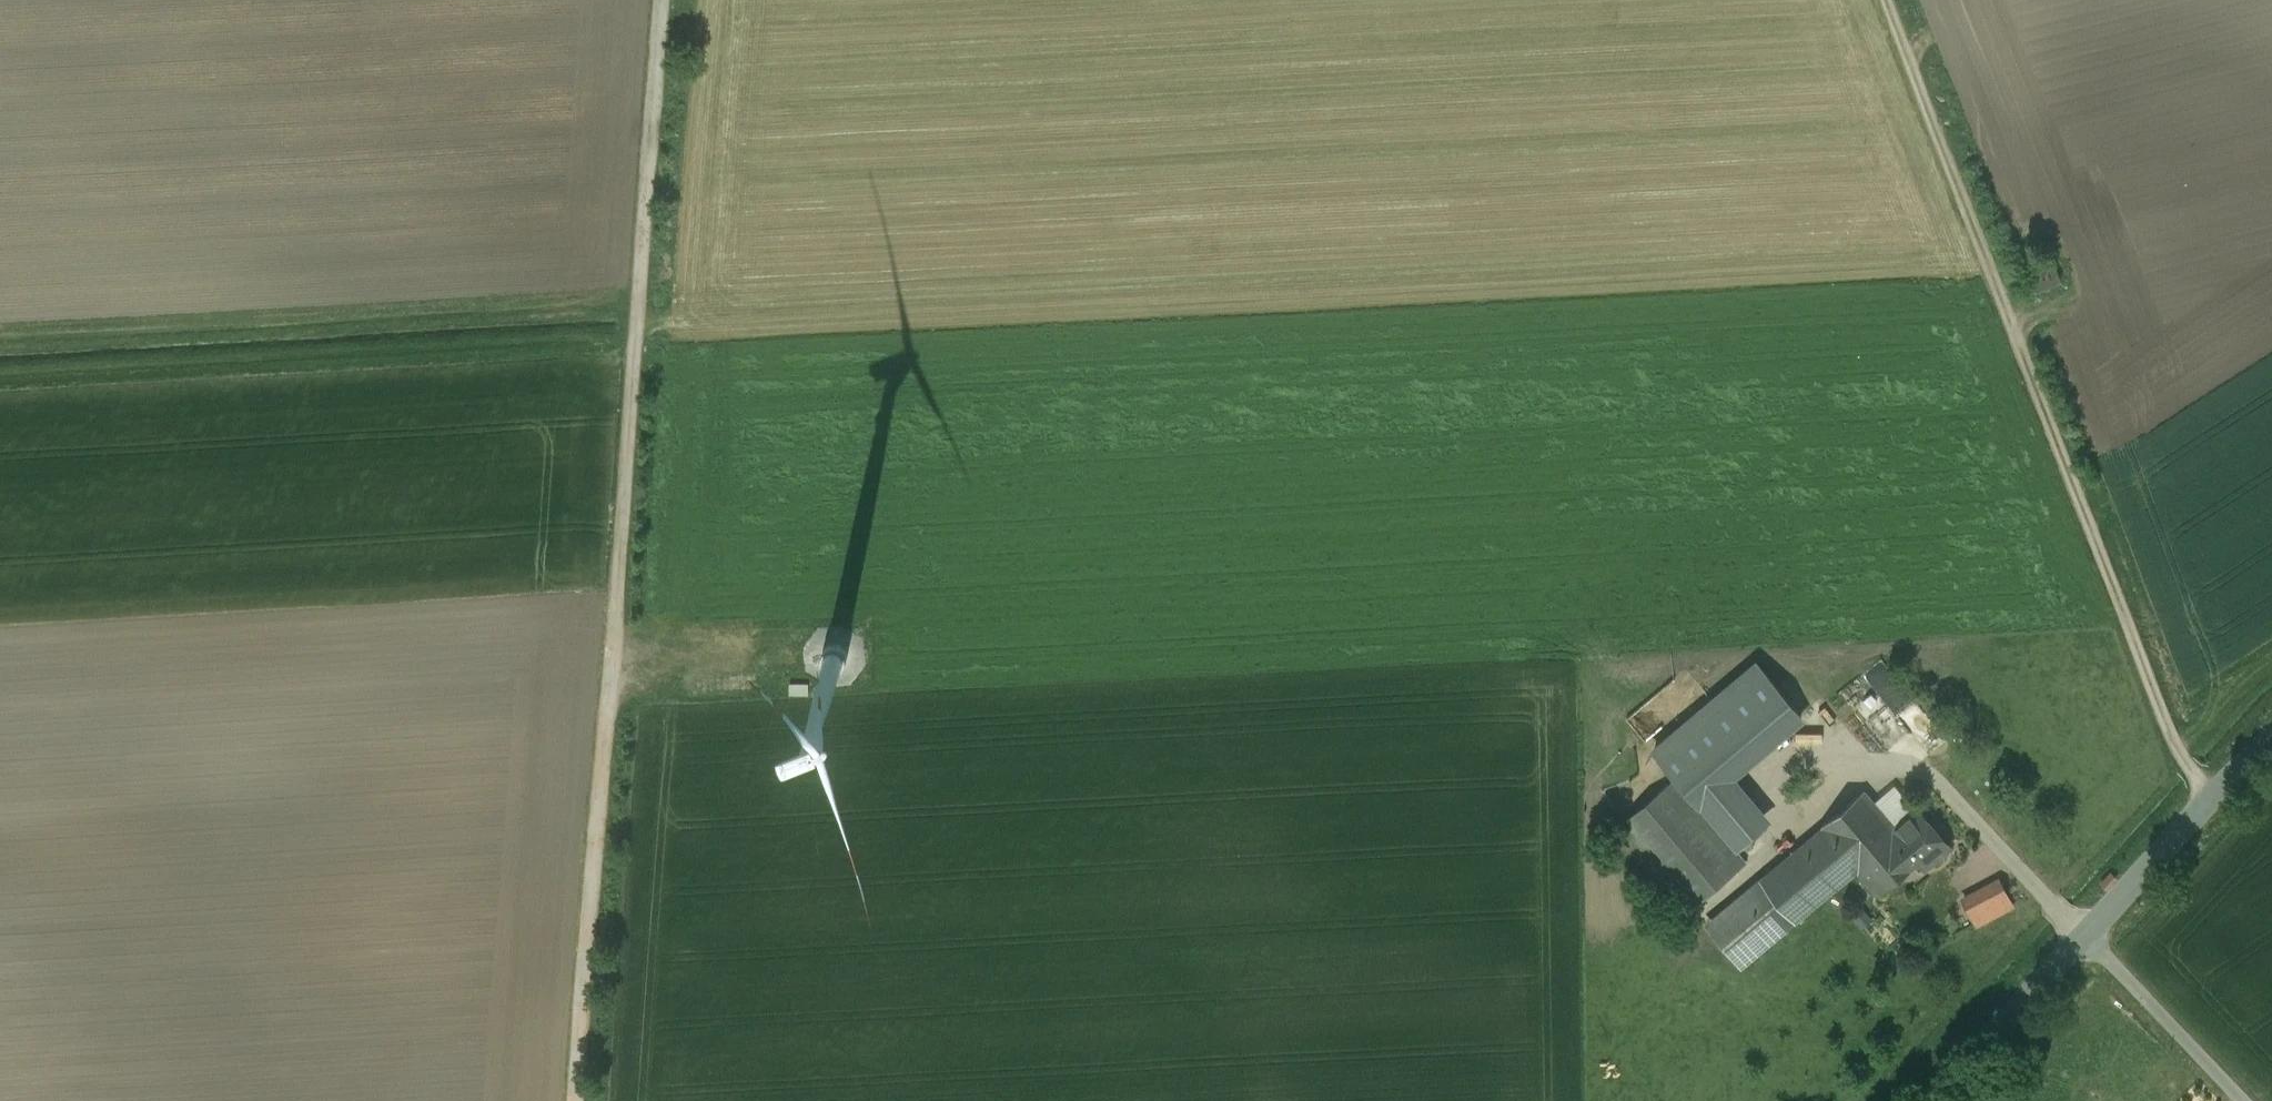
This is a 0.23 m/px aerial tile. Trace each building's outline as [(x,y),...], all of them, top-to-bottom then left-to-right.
[(2053,266),(2032,274),(2038,291),(2059,283),(2053,266)] [(1866,706),(1891,743),(1928,718),(1888,657),(1867,671),(1883,695),(1866,706)] [(1736,851),(1737,850),(1772,820),(1732,774),(1802,715),(1759,664),(1715,701),(1655,752),(1677,778),(1675,779),(1736,851)] [(1675,779),(1619,827),(1688,910),(1746,862),(1746,860),(1737,850),(1736,851),(1675,779)] [(1823,827),(1760,880),(1795,921),(1831,891),(1858,867),(1847,854),(1888,819),(1863,790),(1822,825),(1823,827)] [(1949,845),(1918,808),(1895,828),(1919,857),(1918,858),(1924,866),(1931,860),(1938,861),(1942,857),(1943,850),(1949,845)] [(1888,819),(1847,854),(1858,867),(1878,891),(1918,858),(1919,857),(1895,828),(1888,819)] [(2113,874),(2102,884),(2108,891),(2119,880),(2113,874)] [(1978,927),(2018,906),(2002,875),(1962,896),(1978,927)] [(1795,921),(1760,880),(1726,909),(1727,910),(1760,950),(1761,950),(1795,921)] [(1685,912),(1678,903),(1669,911),(1677,920),(1685,912)] [(1760,950),(1727,910),(1708,926),(1741,965),(1760,950)]
